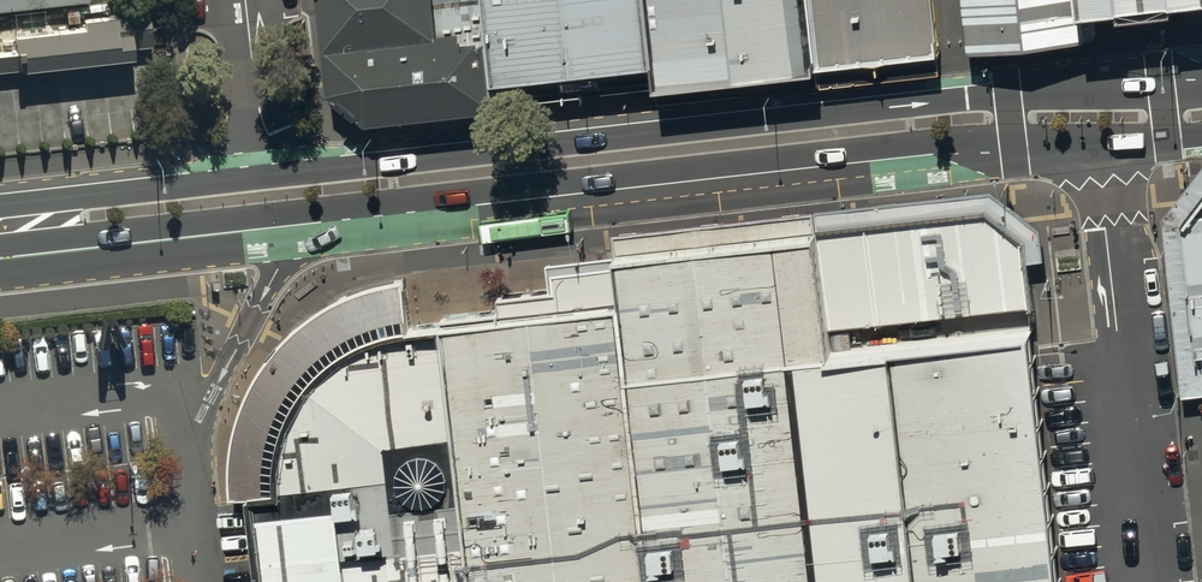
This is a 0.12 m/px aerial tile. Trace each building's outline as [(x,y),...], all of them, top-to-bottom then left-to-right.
[(92,6),(92,0),(0,0),(0,16),(92,6)] [(326,59),(487,41),(482,0),(320,0),(326,59)] [(487,41),(492,83),(651,65),(644,0),(482,0),(487,41)] [(660,90),(808,74),(800,0),(650,0),(660,90)] [(932,0),(810,0),(820,75),(940,60),(932,0)] [(968,47),(1080,34),(1076,0),(963,0),(968,47)] [(21,75),(22,80),(139,67),(137,53),(155,51),(150,4),(115,8),(117,24),(88,27),(89,37),(20,45),(22,60),(0,62),(0,77),(21,75)] [(487,41),(326,59),(330,96),(369,126),(495,112),(492,83),(487,41)] [(1166,232),(1186,401),(1201,399),(1201,186),(1166,232)] [(1023,231),(984,201),(817,219),(830,341),(1031,318),(1023,231)] [(1031,318),(830,341),(817,219),(787,222),(614,244),(615,255),(564,260),(549,261),(552,283),(519,286),(498,289),(499,305),(409,317),(403,274),(380,277),(358,284),(335,293),(317,305),(303,314),(290,326),(278,338),(267,352),(252,376),(239,406),(237,416),(232,435),(230,462),(231,489),(247,488),(258,581),(1060,581),(1031,318)]
